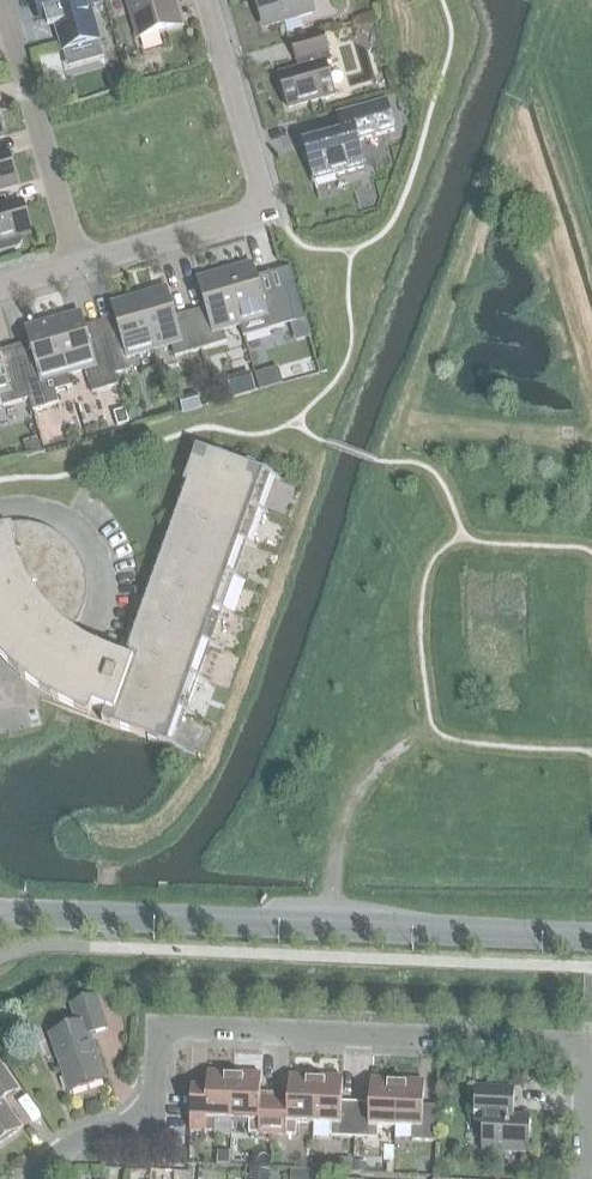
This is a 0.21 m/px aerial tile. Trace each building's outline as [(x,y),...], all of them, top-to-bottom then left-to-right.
[(86,0),(39,0),(45,21),(48,21),(49,24),(57,26),(60,25),(67,49),(97,41),(86,0)] [(172,0),(133,0),(135,7),(129,9),(138,39),(179,27),(172,0)] [(255,3),(258,6),(264,28),(312,14),(307,0),(254,0),(255,3)] [(331,63),(322,34),(290,43),(298,71),(278,76),(288,109),(334,96),(325,65),(331,63)] [(395,132),(387,102),(337,116),(342,134),(303,145),(313,182),(364,168),(357,141),(377,136),(395,132)] [(17,186),(8,155),(0,158),(0,191),(17,186)] [(18,248),(21,242),(20,237),(31,234),(22,204),(0,210),(0,253),(18,248)] [(252,266),(224,274),(239,326),(256,321),(260,334),(295,323),(285,287),(260,294),(252,266)] [(205,310),(190,314),(200,351),(226,343),(222,331),(239,326),(224,274),(196,282),(205,310)] [(166,290),(139,298),(154,350),(170,346),(174,358),(200,351),(190,314),(174,318),(166,290)] [(126,358),(154,350),(139,298),(111,306),(119,334),(104,339),(115,375),(130,371),(126,358)] [(118,386),(115,375),(104,339),(89,343),(81,315),(53,323),(68,375),(85,370),(91,394),(118,386)] [(33,358),(18,362),(28,400),(32,412),(58,404),(54,393),(51,380),(68,375),(53,323),(25,331),(33,358)] [(18,362),(3,367),(0,357),(0,400),(2,408),(28,400),(18,362)] [(142,421),(138,408),(127,411),(132,424),(142,421)] [(128,424),(124,410),(113,414),(117,428),(128,424)] [(27,458),(42,454),(38,438),(23,443),(27,458)] [(7,667),(18,678),(26,684),(38,693),(51,701),(59,705),(62,706),(73,712),(89,718),(93,708),(105,712),(101,723),(185,752),(194,756),(194,754),(171,745),(182,713),(197,718),(197,716),(183,711),(194,679),(209,684),(209,683),(195,677),(206,645),(221,651),(221,649),(207,644),(218,612),(233,617),(233,615),(219,610),(231,578),(245,583),(246,581),(231,576),(243,544),(257,549),(258,547),(243,542),(255,510),(269,515),(270,513),(255,508),(267,476),(281,481),(282,479),(196,449),(183,484),(187,486),(125,660),(110,655),(85,644),(69,632),(73,628),(76,622),(79,617),(80,616),(84,606),(85,602),(86,596),(86,585),(85,579),(84,573),(78,558),(75,553),(68,544),(64,540),(60,536),(50,531),(45,528),(40,526),(29,524),(22,524),(15,524),(10,525),(1,527),(0,527),(0,659),(7,667)] [(106,1032),(92,1001),(68,1007),(75,1028),(48,1037),(69,1095),(105,1083),(89,1038),(106,1032)] [(0,1066),(0,1144),(21,1129),(2,1102),(18,1091),(0,1066)] [(232,1121),(234,1074),(207,1073),(206,1090),(191,1089),(190,1131),(214,1132),(215,1120),(232,1121)] [(248,1134),(272,1135),(274,1101),(260,1100),(261,1075),(234,1074),(232,1121),(249,1121),(248,1134)] [(287,1101),(274,1101),(272,1135),(296,1136),(296,1123),(313,1124),(315,1077),(288,1076),(287,1101)] [(315,1077),(313,1124),(331,1125),(330,1137),(354,1138),(355,1104),(341,1103),(342,1079),(315,1077)] [(369,1104),(355,1104),(354,1138),(378,1139),(378,1127),(395,1127),(397,1081),(370,1080),(369,1104)] [(397,1081),(395,1127),(412,1128),(412,1141),(436,1142),(438,1107),(423,1106),(424,1082),(397,1081)] [(512,1092),(475,1090),(474,1123),(483,1123),(481,1149),(529,1151),(530,1120),(511,1119),(512,1092)] [(366,1173),(367,1162),(354,1162),(353,1172),(366,1173)] [(251,1170),(250,1178),(270,1178),(270,1171),(251,1170)] [(303,1172),(291,1171),(291,1178),(303,1178),(303,1172)]
